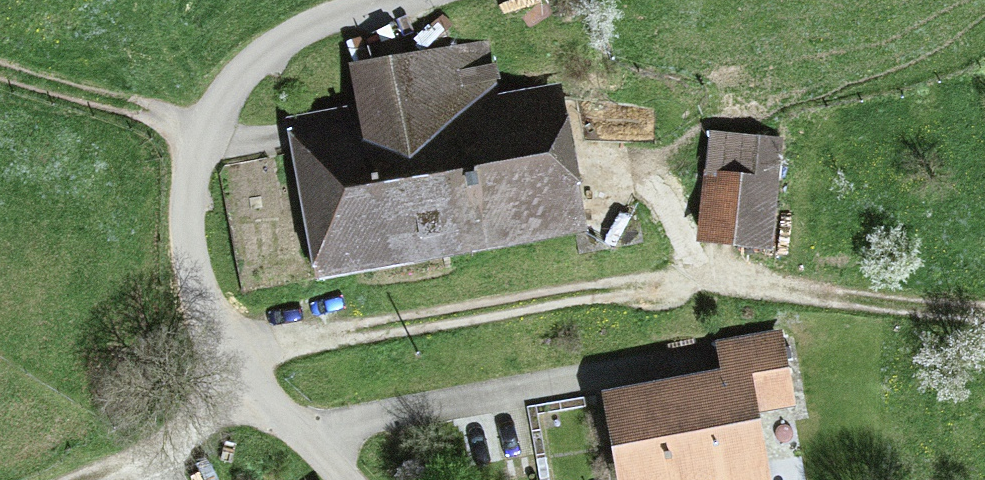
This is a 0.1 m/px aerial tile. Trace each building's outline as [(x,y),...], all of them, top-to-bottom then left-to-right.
[(554,95),(499,104),(487,34),(424,45),(428,69),(360,81),(368,127),(317,136),(336,244),(313,248),(317,272),(577,227),(554,95)] [(780,171),(714,164),(707,238),(772,244),(780,171)] [(616,403),(630,479),(667,479),(759,464),(748,408),(790,400),(779,338),(722,348),(728,383),(616,403)]
